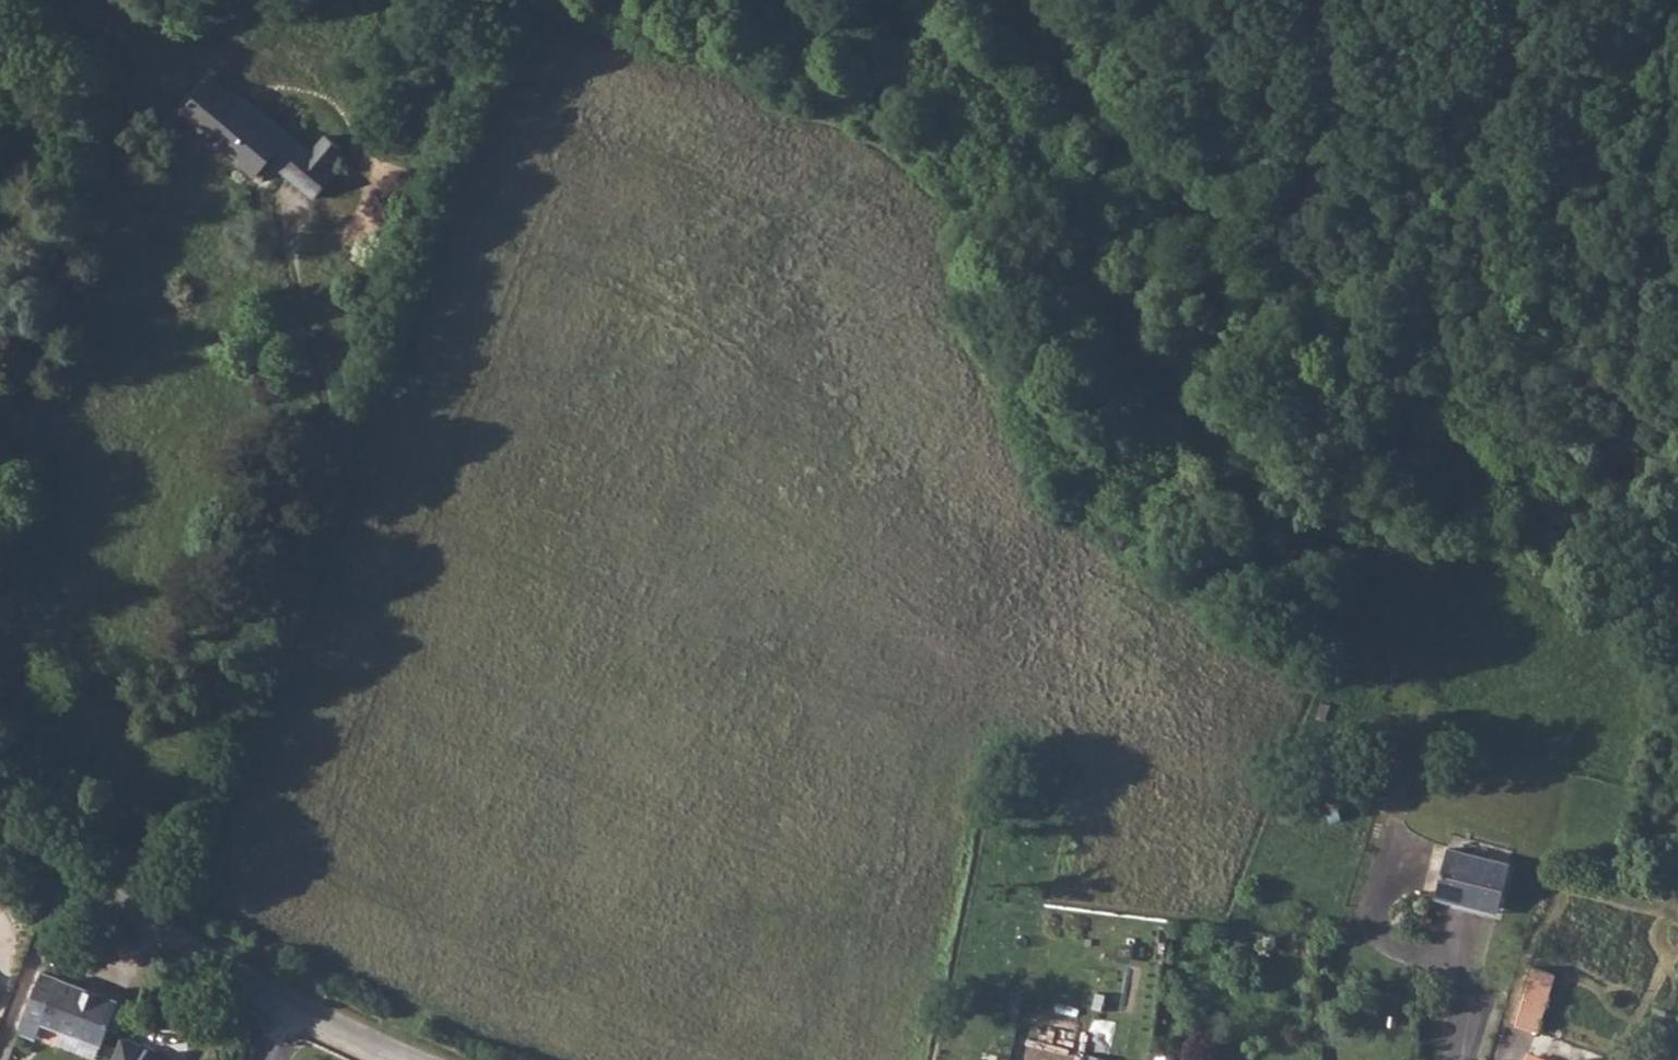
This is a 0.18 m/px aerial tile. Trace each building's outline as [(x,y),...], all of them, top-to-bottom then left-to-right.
[(284,161),(326,192),(349,165),(342,159),(354,141),(337,129),(322,145),(268,102),(264,105),(253,97),(250,100),(218,76),(191,108),(274,175),(284,161)] [(1451,898),(1491,909),(1503,863),(1439,846),(1426,896),(1449,902),(1451,898)] [(1449,902),(1490,913),(1491,909),(1451,898),(1449,902)] [(22,965),(8,960),(0,980),(13,985),(22,965)] [(1527,964),(1513,1023),(1535,1028),(1549,969),(1527,964)] [(118,1002),(39,971),(23,1013),(41,1020),(101,1044),(118,1002)] [(0,980),(0,1004),(5,1006),(14,985),(13,985),(0,980)] [(41,1020),(23,1013),(16,1032),(34,1039),(41,1020)] [(140,1051),(121,1040),(113,1059),(135,1059),(140,1051)] [(140,1051),(135,1059),(171,1059),(161,1054),(159,1057),(141,1048),(140,1051)]
